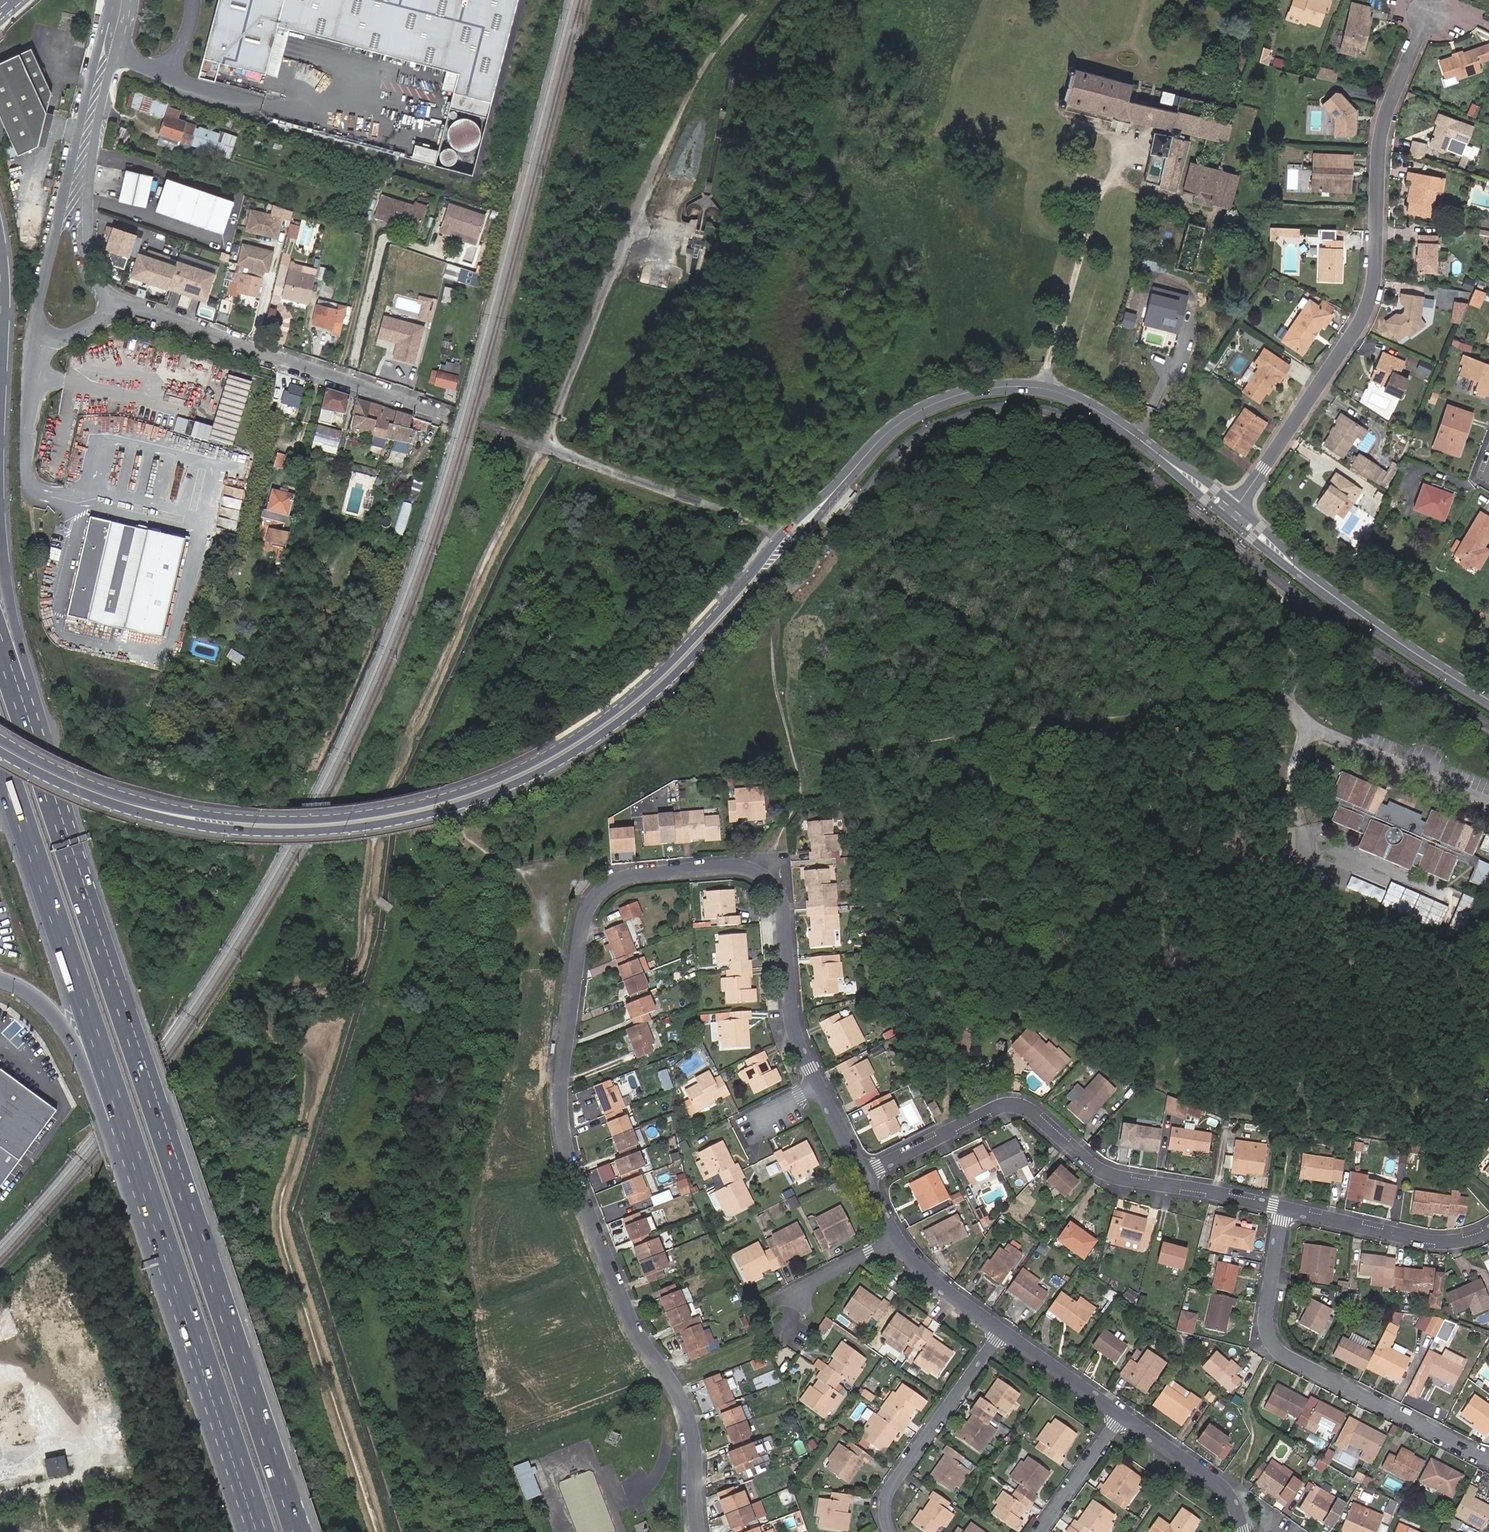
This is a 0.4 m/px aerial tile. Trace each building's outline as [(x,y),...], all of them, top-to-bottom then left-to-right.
[(519,0),(219,0),(199,78),(215,82),(220,63),(267,75),(279,27),(459,73),(439,151),(416,145),(412,159),(473,175),(519,0)] [(1286,11),(1298,15),(1296,20),(1302,22),(1303,21),(1316,25),(1320,11),(1323,12),(1327,0),(1289,0),(1286,11)] [(1346,0),(1332,44),(1339,47),(1347,50),(1352,32),(1355,34),(1358,35),(1364,18),(1362,17),(1365,6),(1346,0)] [(1350,52),(1355,34),(1352,32),(1347,50),(1350,52)] [(1452,58),(1449,57),(1440,60),(1445,78),(1455,74),(1456,78),(1482,69),(1479,60),(1486,58),(1482,45),(1455,55),(1452,58)] [(18,156),(38,147),(51,94),(31,49),(0,63),(0,117),(18,156)] [(1266,51),(1258,50),(1256,62),(1268,65),(1270,58),(1264,57),(1266,51)] [(1217,176),(1234,110),(1165,92),(1163,101),(1174,104),(1172,111),(1129,101),(1133,85),(1078,71),(1078,67),(1074,65),(1072,65),(1069,68),(1070,72),(1072,74),(1066,99),(1062,99),(1061,101),(1061,106),(1063,108),(1066,109),(1069,106),(1111,116),(1110,119),(1127,124),(1128,121),(1162,130),(1161,135),(1155,134),(1143,183),(1176,193),(1187,144),(1179,142),(1180,138),(1174,136),(1175,132),(1207,140),(1201,166),(1192,163),(1183,195),(1197,199),(1196,202),(1210,206),(1217,176)] [(1328,80),(1330,71),(1315,67),(1312,77),(1328,80)] [(147,112),(152,98),(136,92),(131,107),(147,113),(147,112)] [(1330,95),(1318,107),(1331,119),(1331,137),(1348,137),(1350,135),(1350,124),(1348,122),(1348,117),(1350,114),(1350,112),(1334,95),(1330,95)] [(162,101),(152,98),(147,112),(156,115),(162,101)] [(169,107),(161,135),(179,141),(180,137),(195,143),(193,148),(214,155),(220,137),(203,130),(202,132),(199,130),(200,127),(177,119),(179,110),(169,107)] [(1331,119),(1318,107),(1318,121),(1321,123),(1320,137),(1331,137),(1331,119)] [(1436,132),(1431,131),(1427,143),(1427,148),(1438,152),(1444,150),(1447,139),(1463,144),(1469,126),(1434,113),(1431,122),(1433,124),(1437,129),(1436,132)] [(661,183),(672,188),(697,127),(686,123),(661,183)] [(237,138),(225,133),(217,154),(230,158),(237,138)] [(177,147),(179,143),(179,141),(161,135),(159,141),(177,147)] [(179,141),(179,143),(193,148),(195,143),(180,137),(179,141)] [(1310,191),(1318,191),(1319,156),(1312,156),(1310,191)] [(1318,191),(1345,192),(1346,176),(1342,176),(1342,172),(1346,172),(1346,157),(1319,156),(1318,191)] [(1346,176),(1345,192),(1350,192),(1352,158),(1346,157),(1346,172),(1342,172),(1342,176),(1346,176)] [(154,179),(129,171),(120,200),(145,208),(154,179)] [(55,185),(58,176),(49,174),(47,183),(55,185)] [(1412,186),(1408,207),(1407,213),(1431,218),(1436,193),(1443,193),(1446,181),(1410,174),(1408,185),(1412,186)] [(1217,176),(1210,206),(1229,212),(1237,182),(1217,176)] [(167,179),(156,210),(223,233),(233,201),(167,179)] [(1404,206),(1408,207),(1412,186),(1408,185),(1404,206)] [(384,219),(403,226),(403,223),(419,228),(425,209),(415,206),(391,199),(384,219)] [(449,204),(440,232),(450,236),(452,230),(477,239),(485,216),(449,204)] [(276,238),(281,219),(251,212),(247,231),(276,238)] [(300,225),(290,223),(287,237),(297,239),(300,225)] [(1268,225),(1268,238),(1274,238),(1274,235),(1282,235),(1283,227),(1268,225)] [(135,237),(108,228),(106,234),(112,236),(107,248),(129,256),(135,237)] [(1412,266),(1409,266),(1408,274),(1427,277),(1434,241),(1414,237),(1411,257),(1413,258),(1412,266)] [(1336,259),(1340,259),(1342,241),(1325,239),(1325,247),(1318,247),(1316,280),(1338,282),(1339,265),(1336,264),(1336,259)] [(269,271),(274,252),(244,244),(239,264),(269,271)] [(150,256),(139,252),(130,276),(168,289),(169,284),(176,265),(165,261),(166,257),(151,252),(150,256)] [(332,262),(322,260),(313,296),(323,298),(332,262)] [(207,297),(215,273),(177,261),(176,265),(169,284),(207,297)] [(264,271),(237,264),(233,281),(239,282),(237,291),(257,296),(264,271)] [(463,268),(461,280),(477,284),(480,272),(463,268)] [(309,304),(314,284),(303,281),(305,273),(290,270),(288,278),(292,279),(287,297),(283,296),(283,298),(309,304)] [(314,284),(316,276),(305,273),(303,281),(314,284)] [(1471,281),(1461,277),(1457,287),(1467,291),(1471,281)] [(288,278),(283,296),(287,297),(292,279),(288,278)] [(1275,285),(1265,279),(1258,288),(1268,295),(1275,285)] [(207,297),(169,284),(168,289),(205,302),(207,297)] [(1189,295),(1152,286),(1142,323),(1179,333),(1189,295)] [(1467,304),(1480,307),(1485,291),(1471,287),(1467,304)] [(138,289),(136,296),(144,298),(146,291),(138,289)] [(1425,324),(1420,317),(1417,314),(1417,311),(1422,309),(1424,300),(1401,295),(1401,300),(1406,309),(1405,315),(1395,319),(1392,326),(1401,338),(1409,332),(1412,335),(1425,324)] [(1297,353),(1316,325),(1319,327),(1328,316),(1304,300),(1277,339),(1297,353)] [(1460,323),(1465,302),(1454,300),(1449,320),(1460,323)] [(343,322),(347,305),(339,303),(338,307),(334,305),(333,308),(317,304),(313,324),(334,328),(336,320),(343,322)] [(1137,314),(1125,311),(1121,325),(1133,328),(1137,314)] [(420,323),(383,313),(377,333),(397,339),(392,355),(412,360),(416,344),(414,343),(420,323)] [(426,322),(427,317),(415,313),(413,319),(426,322)] [(444,344),(440,357),(446,359),(450,345),(444,344)] [(1264,401),(1270,391),(1277,381),(1280,384),(1290,370),(1265,353),(1255,367),(1259,370),(1244,392),(1261,405),(1264,401)] [(1387,385),(1386,389),(1385,392),(1401,399),(1408,382),(1392,376),(1394,372),(1401,374),(1405,364),(1382,355),(1373,378),(1387,385)] [(1468,357),(1461,377),(1476,383),(1473,390),(1469,388),(1467,392),(1484,398),(1485,395),(1488,396),(1488,365),(1468,357)] [(453,391),(457,379),(445,376),(439,374),(438,374),(438,375),(432,373),(430,383),(435,385),(435,386),(453,391)] [(213,426),(183,417),(178,433),(208,442),(209,439),(232,446),(252,384),(229,376),(213,426)] [(1370,383),(1386,389),(1387,385),(1373,378),(1370,383)] [(304,384),(299,382),(297,389),(291,387),(290,391),(289,394),(300,397),(304,384)] [(289,394),(290,391),(283,390),(279,408),(295,412),(300,397),(289,394)] [(349,398),(327,391),(318,423),(331,426),(335,413),(345,415),(349,398)] [(1275,394),(1270,391),(1264,401),(1269,404),(1275,394)] [(1432,393),(1428,403),(1435,406),(1439,396),(1432,393)] [(370,404),(356,400),(352,417),(357,418),(353,432),(360,434),(370,404)] [(360,434),(380,441),(384,427),(377,424),(382,408),(370,404),(360,434)] [(1463,422),(1469,424),(1472,416),(1449,405),(1437,434),(1444,437),(1440,448),(1457,455),(1462,442),(1456,440),(1463,422)] [(380,441),(402,448),(412,418),(382,408),(377,424),(384,427),(380,441)] [(1255,425),(1258,420),(1244,411),(1221,444),(1238,456),(1258,427),(1255,425)] [(1337,428),(1325,446),(1344,458),(1359,436),(1363,430),(1342,417),(1334,427),(1337,428)] [(419,453),(430,423),(412,418),(402,448),(413,451),(419,453)] [(1266,426),(1258,420),(1255,425),(1258,427),(1238,456),(1242,459),(1266,426)] [(1462,442),(1469,424),(1463,422),(1456,440),(1462,442)] [(341,432),(317,426),(311,449),(335,455),(341,432)] [(1368,433),(1363,430),(1359,436),(1363,439),(1368,433)] [(359,437),(348,434),(346,440),(377,450),(379,443),(359,437)] [(1444,437),(1437,434),(1432,445),(1440,448),(1444,437)] [(410,457),(411,457),(413,451),(402,448),(400,453),(410,457)] [(285,457),(277,455),(272,474),(279,476),(285,457)] [(1359,457),(1352,468),(1369,478),(1375,467),(1359,457)] [(394,464),(389,479),(396,481),(400,466),(394,464)] [(1321,502),(1337,512),(1337,511),(1346,497),(1354,502),(1363,488),(1337,472),(1332,480),(1333,481),(1326,492),(1327,493),(1321,502)] [(1455,498),(1426,486),(1416,510),(1445,522),(1455,498)] [(280,567),(293,520),(287,518),(293,497),(271,491),(268,503),(266,512),(284,517),(282,525),(281,528),(275,526),(274,533),(271,544),(270,548),(277,550),(273,564),(280,567)] [(1345,516),(1354,502),(1346,497),(1337,511),(1345,516)] [(265,502),(260,518),(282,525),(284,517),(266,512),(268,503),(265,502)] [(1334,517),(1337,512),(1321,502),(1318,507),(1334,517)] [(1486,549),(1488,544),(1488,519),(1483,515),(1458,558),(1482,572),(1488,560),(1482,556),(1486,549)] [(93,523),(69,621),(103,629),(133,532),(93,523)] [(225,531),(221,543),(231,546),(234,533),(225,531)] [(264,542),(271,544),(274,533),(267,531),(264,542)] [(133,532),(103,629),(164,644),(181,570),(187,545),(133,532)] [(217,648),(193,641),(190,654),(214,660),(217,648)] [(235,659),(228,653),(220,662),(226,668),(235,659)] [(1384,789),(1340,770),(1327,801),(1337,805),(1330,820),(1355,830),(1357,827),(1366,831),(1358,849),(1407,871),(1415,852),(1424,857),(1418,870),(1447,883),(1457,858),(1469,863),(1473,854),(1482,832),(1433,811),(1428,824),(1420,821),(1422,817),(1388,801),(1386,806),(1378,802),(1384,789)] [(733,803),(726,804),(728,824),(735,823),(734,819),(745,818),(763,816),(761,789),(732,792),(733,803)] [(1418,804),(1399,795),(1395,802),(1415,812),(1418,804)] [(686,821),(679,822),(682,843),(689,843),(689,840),(702,838),(717,837),(715,815),(701,816),(700,811),(685,813),(686,821)] [(682,843),(679,822),(670,822),(668,813),(653,815),(654,822),(638,823),(641,844),(657,842),(671,840),(672,844),(682,843)] [(803,862),(823,860),(823,852),(833,851),(832,836),(825,837),(824,822),(804,823),(806,839),(807,854),(803,854),(803,862)] [(635,860),(635,827),(602,827),(602,853),(622,853),(622,860),(635,860)] [(1473,854),(1469,863),(1475,865),(1478,859),(1479,856),(1473,854)] [(1470,880),(1485,886),(1488,876),(1488,864),(1478,859),(1475,865),(1470,880)] [(806,910),(827,908),(826,901),(836,901),(834,885),(828,885),(826,871),(807,872),(808,887),(810,903),(805,903),(806,910)] [(1450,905),(1392,880),(1381,906),(1438,932),(1450,905)] [(716,927),(736,925),(735,916),(732,917),(729,891),(704,892),(704,900),(706,919),(716,918),(716,927)] [(1479,900),(1464,893),(1445,935),(1459,942),(1479,900)] [(646,912),(641,900),(624,907),(628,917),(636,914),(636,916),(646,912)] [(827,915),(827,908),(806,910),(806,917),(811,917),(812,932),(812,933),(813,947),(833,946),(831,931),(838,931),(837,914),(827,915)] [(629,920),(610,928),(621,956),(637,950),(640,949),(629,920)] [(729,964),(730,971),(750,969),(749,961),(745,961),(743,934),(718,937),(718,944),(720,964),(729,964)] [(646,970),(641,957),(639,958),(637,950),(621,956),(624,963),(622,964),(627,978),(646,970)] [(831,965),(831,958),(810,960),(811,967),(815,967),(817,983),(818,997),(837,995),(836,981),(842,980),(841,964),(831,965)] [(750,969),(730,971),(730,979),(723,979),(724,994),(724,1004),(752,1002),(751,991),(747,991),(746,978),(750,978),(750,969)] [(647,987),(652,984),(646,970),(627,978),(633,992),(634,991),(638,1000),(651,994),(647,987)] [(654,1019),(651,1013),(659,1009),(652,993),(651,994),(638,1000),(633,1001),(637,1011),(633,1012),(635,1019),(638,1018),(641,1025),(649,1021),(654,1019)] [(633,1012),(637,1011),(633,1001),(629,1003),(633,1012)] [(748,1011),(727,1012),(728,1021),(720,1021),(720,1040),(720,1050),(746,1048),(745,1020),(749,1020),(748,1011)] [(839,1054),(864,1041),(850,1015),(841,1020),(837,1013),(819,1023),(822,1030),(826,1028),(831,1038),(839,1054)] [(654,1053),(652,1045),(657,1043),(649,1021),(641,1025),(628,1030),(639,1058),(654,1053)] [(1010,1047),(1037,1071),(1039,1069),(1050,1078),(1068,1060),(1067,1056),(1056,1047),(1052,1051),(1045,1044),(1046,1043),(1028,1027),(1010,1047)] [(835,1056),(839,1054),(831,1038),(827,1040),(835,1056)] [(760,1052),(743,1061),(747,1067),(740,1071),(746,1083),(752,1093),(776,1080),(771,1070),(767,1072),(761,1061),(764,1058),(760,1052)] [(858,1064),(855,1057),(836,1067),(840,1074),(844,1072),(851,1087),(858,1100),(877,1091),(870,1077),(875,1074),(868,1060),(858,1064)] [(657,1072),(664,1090),(673,1087),(666,1069),(657,1072)] [(1039,1069),(1037,1071),(1035,1072),(1046,1083),(1050,1078),(1039,1069)] [(1,1070),(0,1072),(0,1187),(58,1110),(1,1070)] [(727,1094),(718,1075),(712,1078),(707,1071),(693,1078),(696,1084),(682,1090),(687,1100),(691,1108),(708,1100),(717,1095),(719,1098),(727,1094)] [(743,1085),(746,1083),(740,1071),(736,1073),(743,1085)] [(1113,1086),(1098,1072),(1083,1089),(1074,1099),(1072,1098),(1071,1100),(1065,1106),(1081,1121),(1113,1086)] [(625,1105),(617,1083),(613,1085),(610,1079),(596,1085),(606,1113),(621,1107),(625,1105)] [(1074,1099),(1083,1089),(1076,1082),(1065,1095),(1071,1100),(1072,1098),(1074,1099)] [(854,1102),(858,1100),(851,1087),(847,1089),(854,1102)] [(1174,1114),(1176,1099),(1164,1094),(1162,1112),(1174,1114)] [(883,1106),(880,1099),(862,1108),(866,1116),(869,1114),(876,1128),(882,1141),(900,1132),(893,1119),(899,1116),(892,1102),(883,1106)] [(691,1108),(687,1100),(681,1102),(687,1114),(692,1111),(691,1108)] [(709,1102),(708,1100),(691,1108),(692,1111),(709,1102)] [(1191,1114),(1195,1107),(1187,1104),(1184,1111),(1191,1114)] [(632,1128),(627,1114),(624,1115),(621,1107),(606,1113),(609,1121),(607,1122),(613,1135),(632,1128)] [(1197,1117),(1200,1109),(1195,1107),(1191,1114),(1197,1117)] [(1157,1146),(1160,1126),(1121,1121),(1119,1141),(1157,1146)] [(619,1151),(621,1150),(623,1157),(638,1152),(636,1144),(638,1143),(632,1128),(613,1135),(619,1151)] [(879,1143),(882,1141),(876,1128),(872,1130),(879,1143)] [(1209,1133),(1169,1128),(1166,1148),(1180,1150),(1179,1154),(1189,1155),(1190,1148),(1207,1150),(1209,1133)] [(1225,1167),(1241,1170),(1258,1172),(1262,1144),(1230,1138),(1225,1167)] [(717,1172),(720,1179),(739,1169),(735,1162),(731,1164),(719,1139),(696,1151),(700,1159),(709,1176),(717,1172)] [(778,1149),(772,1153),(780,1170),(787,1166),(792,1174),(809,1165),(815,1162),(804,1139),(780,1153),(778,1149)] [(989,1151),(1001,1176),(1027,1165),(1014,1139),(989,1151)] [(1057,1153),(1051,1147),(1043,1156),(1049,1162),(1057,1153)] [(982,1148),(957,1160),(967,1179),(973,1176),(985,1170),(992,1167),(982,1148)] [(622,1174),(624,1173),(626,1180),(642,1173),(639,1167),(646,1164),(641,1151),(638,1152),(623,1157),(621,1158),(624,1166),(620,1167),(622,1174)] [(1310,1176),(1310,1178),(1326,1180),(1326,1177),(1334,1178),(1336,1160),(1297,1154),(1294,1173),(1310,1176)] [(704,1178),(709,1176),(700,1159),(695,1161),(704,1178)] [(812,1170),(809,1165),(792,1174),(794,1179),(812,1170)] [(1076,1180),(1058,1166),(1045,1181),(1064,1196),(1076,1180)] [(1240,1176),(1241,1170),(1225,1167),(1224,1173),(1240,1176)] [(739,1169),(720,1179),(723,1185),(715,1189),(724,1206),(728,1214),(750,1202),(738,1177),(742,1175),(739,1169)] [(985,1170),(973,1176),(977,1183),(989,1177),(985,1170)] [(922,1189),(931,1205),(947,1197),(934,1171),(910,1184),(914,1192),(922,1189)] [(635,1202),(650,1196),(647,1188),(649,1187),(643,1173),(642,1173),(626,1180),(624,1180),(630,1195),(632,1194),(635,1202)] [(688,1190),(685,1178),(675,1182),(680,1193),(688,1190)] [(1382,1205),(1387,1184),(1360,1178),(1359,1181),(1353,1179),(1350,1194),(1356,1195),(1355,1199),(1382,1205)] [(1392,1185),(1387,1184),(1382,1205),(1388,1207),(1392,1185)] [(724,1206),(715,1189),(711,1191),(719,1208),(724,1206)] [(931,1205),(922,1189),(914,1192),(923,1210),(931,1205)] [(1447,1197),(1456,1199),(1457,1191),(1449,1189),(1448,1196),(1447,1197)] [(1454,1209),(1456,1199),(1447,1197),(1448,1196),(1411,1190),(1407,1212),(1425,1215),(1426,1204),(1431,1205),(1454,1209)] [(962,1199),(958,1192),(950,1195),(954,1203),(962,1199)] [(812,1232),(821,1249),(828,1246),(826,1242),(836,1237),(852,1229),(840,1205),(815,1218),(820,1228),(812,1232)] [(649,1216),(646,1209),(632,1215),(635,1221),(634,1222),(639,1236),(641,1236),(655,1230),(657,1229),(652,1215),(649,1216)] [(1144,1220),(1112,1212),(1106,1236),(1116,1239),(1138,1244),(1144,1220)] [(985,1214),(977,1218),(982,1229),(991,1225),(985,1214)] [(948,1240),(964,1232),(955,1215),(921,1232),(928,1245),(934,1242),(937,1246),(948,1240)] [(1232,1220),(1212,1215),(1207,1241),(1224,1245),(1247,1250),(1251,1231),(1231,1227),(1232,1220)] [(775,1244),(767,1248),(776,1265),(785,1261),(783,1258),(808,1246),(795,1222),(770,1235),(775,1244)] [(1069,1222),(1058,1238),(1083,1255),(1094,1239),(1069,1222)] [(852,1229),(836,1237),(838,1241),(853,1233),(852,1229)] [(672,1247),(665,1231),(656,1235),(655,1230),(641,1236),(643,1240),(641,1241),(644,1249),(648,1248),(651,1255),(672,1247)] [(966,1235),(964,1232),(948,1240),(950,1244),(966,1235)] [(1138,1244),(1116,1239),(1114,1247),(1137,1252),(1138,1244)] [(1224,1245),(1207,1241),(1205,1248),(1222,1253),(1224,1245)] [(776,1265),(767,1248),(760,1251),(755,1242),(730,1255),(742,1279),(757,1271),(767,1265),(769,1269),(776,1265)] [(1154,1263),(1156,1263),(1155,1266),(1179,1272),(1184,1251),(1181,1251),(1182,1249),(1159,1243),(1154,1263)] [(990,1261),(981,1274),(997,1285),(1019,1252),(1007,1244),(1003,1251),(999,1248),(990,1261)] [(1303,1271),(1306,1247),(1301,1246),(1297,1274),(1305,1275),(1306,1272),(1303,1271)] [(678,1261),(672,1247),(651,1255),(654,1262),(650,1264),(653,1271),(655,1270),(658,1276),(671,1271),(669,1264),(678,1261)] [(1325,1249),(1306,1247),(1303,1271),(1306,1272),(1305,1275),(1304,1282),(1328,1286),(1330,1274),(1322,1273),(1325,1249)] [(1332,1250),(1325,1249),(1322,1273),(1330,1274),(1332,1250)] [(1391,1278),(1393,1260),(1381,1259),(1382,1256),(1358,1253),(1355,1274),(1373,1276),(1391,1278)] [(978,1271),(981,1274),(990,1261),(986,1259),(978,1271)] [(1234,1265),(1214,1260),(1207,1288),(1227,1292),(1234,1265)] [(1020,1267),(1016,1273),(1035,1285),(1038,1280),(1020,1267)] [(1420,1272),(1402,1269),(1399,1289),(1431,1294),(1430,1301),(1438,1302),(1442,1275),(1433,1273),(1420,1272)] [(758,1275),(757,1271),(742,1279),(743,1282),(758,1275)] [(1016,1273),(1005,1289),(1035,1309),(1046,1292),(1035,1285),(1016,1273)] [(1391,1278),(1373,1276),(1372,1286),(1389,1288),(1391,1278)] [(1488,1307),(1477,1279),(1451,1290),(1455,1298),(1447,1302),(1451,1312),(1466,1306),(1470,1314),(1488,1307)] [(675,1289),(672,1282),(658,1288),(661,1295),(658,1296),(664,1311),(684,1303),(679,1288),(675,1289)] [(875,1322),(886,1306),(877,1299),(875,1302),(853,1288),(839,1307),(860,1322),(866,1315),(875,1322)] [(1451,1290),(1443,1294),(1447,1302),(1455,1298),(1451,1290)] [(1060,1291),(1048,1309),(1062,1319),(1064,1317),(1080,1328),(1091,1313),(1076,1302),(1060,1291)] [(1232,1306),(1233,1299),(1211,1294),(1203,1327),(1223,1332),(1228,1306),(1232,1306)] [(1080,1297),(1076,1302),(1091,1313),(1096,1307),(1080,1297)] [(1309,1298),(1295,1323),(1314,1334),(1327,1309),(1309,1298)] [(690,1318),(684,1303),(664,1311),(670,1325),(672,1324),(675,1332),(681,1329),(690,1326),(687,1319),(690,1318)] [(1174,1330),(1192,1335),(1197,1314),(1180,1310),(1174,1330)] [(912,1349),(925,1331),(917,1325),(914,1329),(892,1314),(878,1333),(885,1338),(900,1349),(904,1343),(912,1349)] [(824,1335),(832,1321),(824,1317),(817,1331),(824,1335)] [(1064,1317),(1062,1319),(1060,1322),(1077,1333),(1080,1328),(1064,1317)] [(1434,1338),(1443,1320),(1436,1318),(1431,1318),(1423,1332),(1434,1338)] [(704,1345),(708,1343),(700,1322),(690,1326),(681,1329),(692,1358),(707,1352),(704,1345)] [(1111,1362),(1123,1345),(1102,1329),(1089,1347),(1111,1362)] [(931,1334),(925,1331),(912,1349),(917,1352),(913,1359),(931,1372),(937,1376),(952,1355),(929,1338),(931,1334)] [(1349,1340),(1366,1347),(1369,1341),(1352,1333),(1349,1340)] [(1329,1355),(1362,1372),(1368,1361),(1371,1355),(1339,1337),(1329,1355)] [(900,1349),(885,1338),(881,1342),(897,1353),(900,1349)] [(823,1362),(818,1369),(835,1382),(840,1374),(846,1379),(857,1365),(864,1356),(840,1340),(829,1354),(833,1356),(826,1365),(823,1362)] [(1409,1359),(1377,1343),(1371,1355),(1368,1361),(1375,1365),(1385,1370),(1384,1373),(1398,1380),(1409,1359)] [(1464,1360),(1443,1349),(1439,1356),(1460,1368),(1464,1360)] [(1439,1356),(1427,1350),(1411,1381),(1419,1386),(1426,1373),(1450,1385),(1460,1368),(1439,1356)] [(1235,1370),(1224,1361),(1213,1351),(1199,1366),(1227,1391),(1238,1379),(1232,1373),(1235,1370)] [(1126,1362),(1117,1375),(1126,1381),(1128,1378),(1145,1390),(1162,1364),(1145,1353),(1134,1367),(1126,1362)] [(1226,1358),(1224,1361),(1235,1370),(1237,1367),(1226,1358)] [(928,1376),(931,1372),(913,1359),(910,1362),(928,1376)] [(860,1368),(857,1365),(846,1379),(850,1382),(860,1368)] [(1385,1370),(1375,1365),(1372,1370),(1383,1375),(1384,1373),(1385,1370)] [(835,1382),(818,1369),(814,1375),(817,1378),(811,1385),(809,1384),(798,1399),(819,1415),(826,1407),(837,1391),(831,1387),(835,1382)] [(713,1376),(698,1382),(709,1408),(713,1407),(727,1401),(720,1383),(716,1384),(713,1376)] [(978,1395),(974,1402),(991,1415),(995,1408),(1002,1414),(1015,1396),(1019,1391),(998,1376),(983,1397),(978,1395)] [(1128,1378),(1126,1381),(1142,1393),(1145,1390),(1128,1378)] [(1168,1380),(1164,1386),(1184,1400),(1189,1394),(1168,1380)] [(887,1412),(904,1424),(908,1418),(906,1416),(914,1406),(917,1409),(925,1398),(902,1383),(895,1392),(886,1403),(891,1407),(887,1412)] [(1273,1383),(1263,1401),(1284,1412),(1295,1418),(1300,1408),(1305,1400),(1273,1383)] [(1164,1386),(1151,1404),(1164,1414),(1166,1410),(1183,1421),(1193,1406),(1195,1408),(1200,1401),(1189,1394),(1184,1400),(1164,1386)] [(886,1403),(895,1392),(891,1389),(882,1400),(886,1403)] [(837,1391),(826,1407),(830,1409),(840,1394),(837,1391)] [(1214,1396),(1207,1391),(1202,1397),(1209,1403),(1214,1396)] [(1460,1412),(1472,1421),(1486,1431),(1488,1427),(1488,1406),(1472,1394),(1460,1412)] [(1018,1399),(1015,1396),(1002,1414),(1006,1416),(1018,1399)] [(1233,1397),(1229,1404),(1236,1408),(1240,1400),(1233,1397)] [(1334,1432),(1343,1414),(1316,1400),(1310,1413),(1300,1408),(1295,1418),(1293,1422),(1302,1427),(1307,1418),(1317,1424),(1334,1432)] [(741,1421),(735,1406),(730,1408),(727,1401),(713,1407),(715,1413),(713,1414),(718,1429),(741,1421)] [(1284,1412),(1263,1401),(1260,1408),(1281,1419),(1284,1412)] [(991,1415),(974,1402),(969,1409),(973,1411),(967,1420),(957,1434),(979,1450),(996,1426),(987,1420),(991,1415)] [(899,1431),(904,1424),(887,1412),(880,1407),(875,1415),(863,1431),(859,1437),(880,1452),(897,1430),(899,1431)] [(1166,1410),(1164,1414),(1181,1425),(1183,1421),(1166,1410)] [(860,1429),(863,1431),(875,1415),(872,1413),(860,1429)] [(1048,1442),(1042,1451),(1057,1461),(1064,1452),(1063,1450),(1077,1429),(1057,1415),(1053,1421),(1041,1437),(1048,1442)] [(957,1434),(967,1420),(963,1417),(953,1431),(957,1434)] [(1041,1437),(1053,1421),(1048,1418),(1037,1434),(1041,1437)] [(1313,1432),(1317,1424),(1307,1418),(1302,1427),(1313,1432)] [(1383,1436),(1347,1418),(1334,1443),(1342,1448),(1346,1441),(1361,1449),(1374,1455),(1383,1436)] [(745,1444),(742,1436),(746,1435),(741,1421),(718,1429),(723,1443),(726,1442),(729,1450),(745,1444)] [(1486,1431),(1472,1421),(1472,1422),(1470,1425),(1469,1427),(1483,1436),(1486,1432),(1486,1431)] [(1225,1437),(1206,1424),(1194,1440),(1214,1453),(1225,1437)] [(827,1458),(830,1461),(842,1445),(838,1442),(827,1458)] [(748,1468),(745,1460),(752,1457),(746,1443),(745,1444),(729,1450),(726,1451),(728,1459),(724,1460),(727,1467),(731,1466),(734,1473),(748,1468)] [(870,1455),(854,1443),(849,1449),(842,1445),(830,1461),(825,1468),(846,1482),(863,1459),(866,1461),(870,1455)] [(962,1454),(946,1443),(942,1449),(944,1451),(929,1474),(948,1487),(953,1481),(964,1465),(958,1461),(962,1454)] [(1411,1482),(1422,1460),(1396,1448),(1392,1456),(1385,1452),(1378,1465),(1411,1482)] [(1374,1455),(1361,1449),(1357,1456),(1370,1463),(1374,1455)] [(1327,1450),(1322,1462),(1327,1465),(1333,1452),(1327,1450)] [(1017,1489),(1033,1500),(1038,1493),(1034,1490),(1050,1469),(1029,1453),(1026,1459),(1013,1476),(1023,1482),(1017,1489)] [(50,1477),(74,1473),(71,1455),(47,1459),(50,1477)] [(1013,1476),(1026,1459),(1021,1456),(1009,1473),(1013,1476)] [(1426,1460),(1416,1480),(1448,1497),(1458,1477),(1426,1460)] [(532,1499),(546,1494),(534,1461),(519,1466),(532,1499)] [(1101,1481),(1096,1489),(1113,1500),(1118,1494),(1126,1499),(1136,1482),(1140,1477),(1120,1461),(1104,1484),(1101,1481)] [(1267,1464),(1256,1481),(1287,1502),(1300,1482),(1292,1477),(1290,1480),(1275,1470),(1267,1464)] [(964,1465),(953,1481),(957,1485),(968,1468),(964,1465)] [(1279,1465),(1275,1470),(1290,1480),(1292,1477),(1293,1474),(1279,1465)] [(1359,1485),(1363,1476),(1357,1473),(1352,1480),(1359,1485)] [(1287,1502),(1256,1481),(1254,1484),(1285,1504),(1287,1502)] [(1141,1485),(1136,1482),(1126,1499),(1130,1502),(1141,1485)] [(1300,1501),(1296,1508),(1320,1523),(1335,1500),(1307,1483),(1303,1490),(1306,1492),(1300,1501)] [(1479,1529),(1483,1521),(1488,1510),(1488,1507),(1485,1506),(1471,1497),(1475,1488),(1466,1483),(1451,1516),(1479,1529)] [(730,1485),(715,1491),(718,1500),(716,1501),(719,1507),(722,1506),(725,1513),(746,1505),(741,1491),(733,1494),(730,1485)] [(932,1489),(928,1495),(931,1497),(923,1510),(913,1523),(927,1531),(930,1531),(938,1521),(943,1524),(952,1511),(945,1507),(949,1501),(932,1489)] [(1029,1507),(1033,1500),(1017,1489),(1012,1496),(1007,1492),(1000,1502),(992,1514),(1015,1529),(1022,1519),(1017,1515),(1025,1504),(1029,1507)] [(996,1499),(1000,1502),(1007,1492),(1003,1489),(996,1499)] [(1306,1492),(1303,1490),(1297,1499),(1300,1501),(1306,1492)] [(851,1496),(832,1493),(831,1500),(822,1499),(820,1518),(818,1528),(845,1531),(848,1513),(845,1513),(846,1503),(850,1504),(851,1496)] [(1070,1525),(1079,1531),(1091,1531),(1093,1530),(1096,1531),(1102,1531),(1113,1517),(1116,1513),(1094,1497),(1077,1520),(1075,1518),(1070,1525)] [(1380,1511),(1392,1516),(1397,1502),(1386,1497),(1380,1511)] [(1342,1531),(1371,1531),(1379,1515),(1366,1510),(1348,1502),(1345,1508),(1336,1529),(1342,1531)] [(747,1531),(745,1523),(752,1520),(746,1505),(725,1513),(729,1522),(725,1524),(727,1530),(730,1529),(731,1531),(744,1531),(747,1531)] [(913,1523),(923,1510),(919,1507),(910,1521),(913,1523)] [(1185,1531),(1196,1517),(1182,1508),(1169,1526),(1158,1518),(1149,1531),(1150,1531),(1185,1531)] [(1435,1520),(1446,1525),(1450,1517),(1439,1512),(1435,1520)] [(1113,1517),(1102,1531),(1107,1531),(1117,1519),(1113,1517)] [(1459,1522),(1450,1517),(1446,1525),(1455,1529),(1459,1522)] [(952,1531),(988,1531),(970,1519),(964,1529),(958,1524),(952,1531)] [(1406,1526),(1398,1523),(1394,1531),(1420,1531),(1406,1526)]
